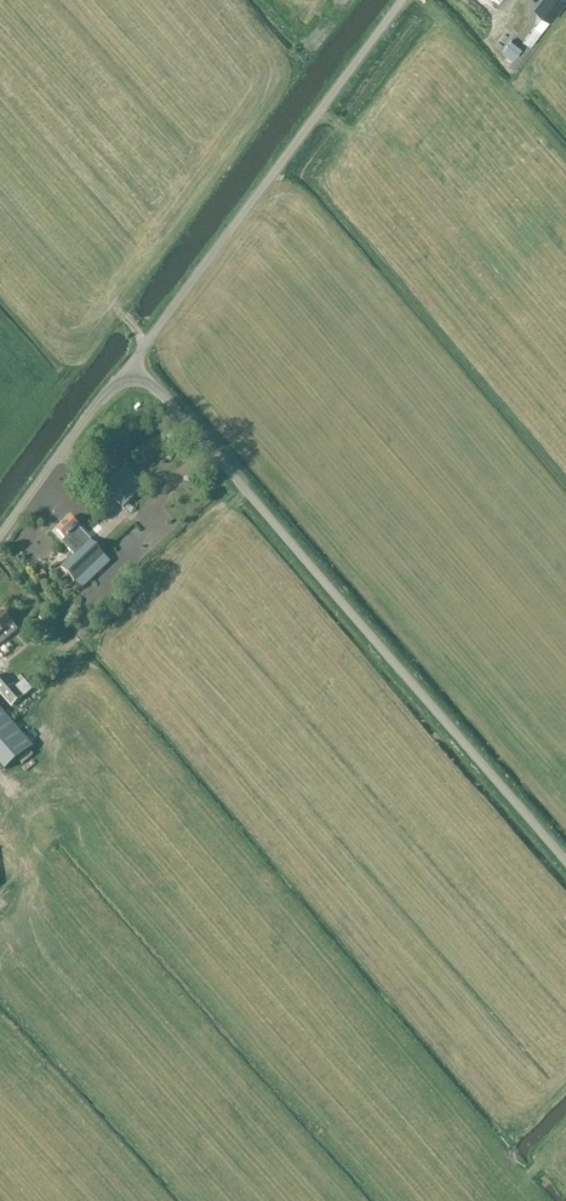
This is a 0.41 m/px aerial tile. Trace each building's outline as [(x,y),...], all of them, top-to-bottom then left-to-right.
[(565,0),(542,0),(535,8),(551,20),(565,0)] [(542,31),(535,25),(523,41),(530,46),(542,31)] [(123,508),(145,488),(126,467),(104,487),(123,508)] [(56,531),(65,540),(62,543),(74,556),(68,561),(61,569),(81,590),(110,563),(78,529),(79,529),(69,519),(56,531)] [(148,531),(157,540),(162,535),(153,526),(148,531)] [(48,578),(43,571),(37,576),(42,582),(48,578)] [(13,626),(2,613),(0,614),(0,646),(7,640),(3,635),(13,626)] [(4,676),(0,679),(0,694),(12,708),(32,690),(25,681),(15,689),(4,676)] [(0,710),(0,766),(5,771),(33,748),(0,710)] [(22,730),(26,726),(17,715),(12,720),(22,730)]
